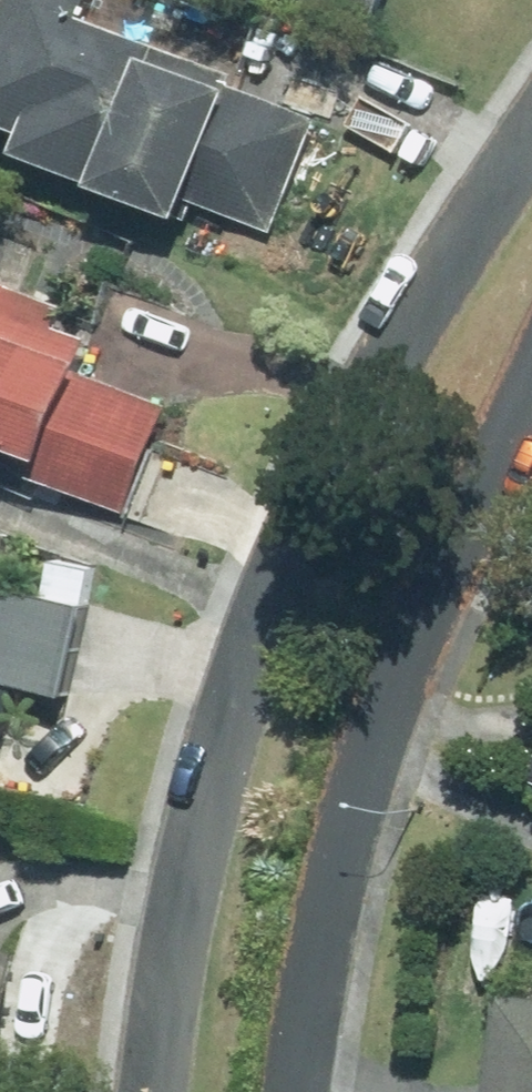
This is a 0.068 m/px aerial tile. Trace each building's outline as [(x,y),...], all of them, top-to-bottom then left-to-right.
[(271,247),(324,117),(97,15),(103,0),(15,0),(0,35),(0,126),(271,247)] [(379,27),(389,0),(309,0),(379,27)] [(132,513),(194,366),(0,280),(0,454),(132,513)] [(0,562),(0,677),(75,695),(99,584),(0,562)] [(513,990),(500,1091),(531,1091),(531,992),(513,990)]
